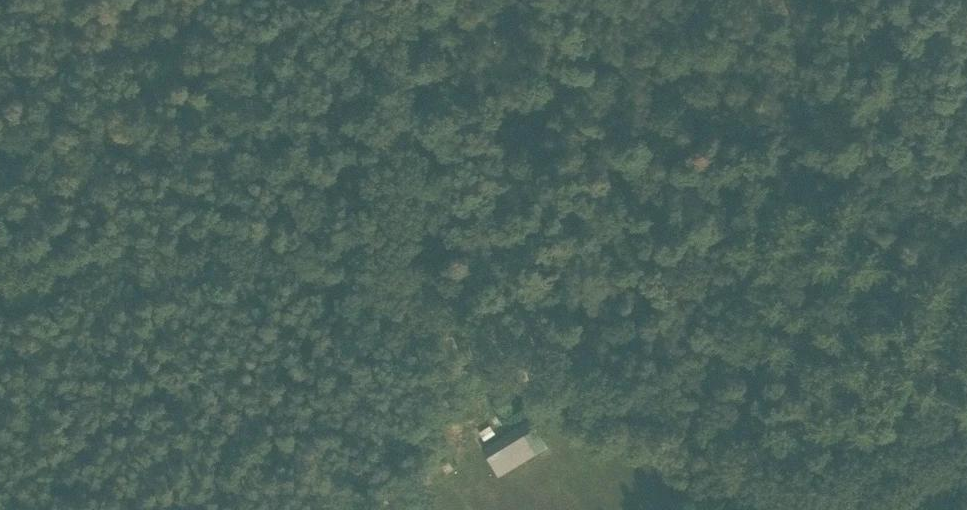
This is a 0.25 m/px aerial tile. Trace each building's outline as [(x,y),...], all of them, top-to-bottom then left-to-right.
[(482,448),(487,456),(499,476),(548,447),(532,420),(482,448)]
